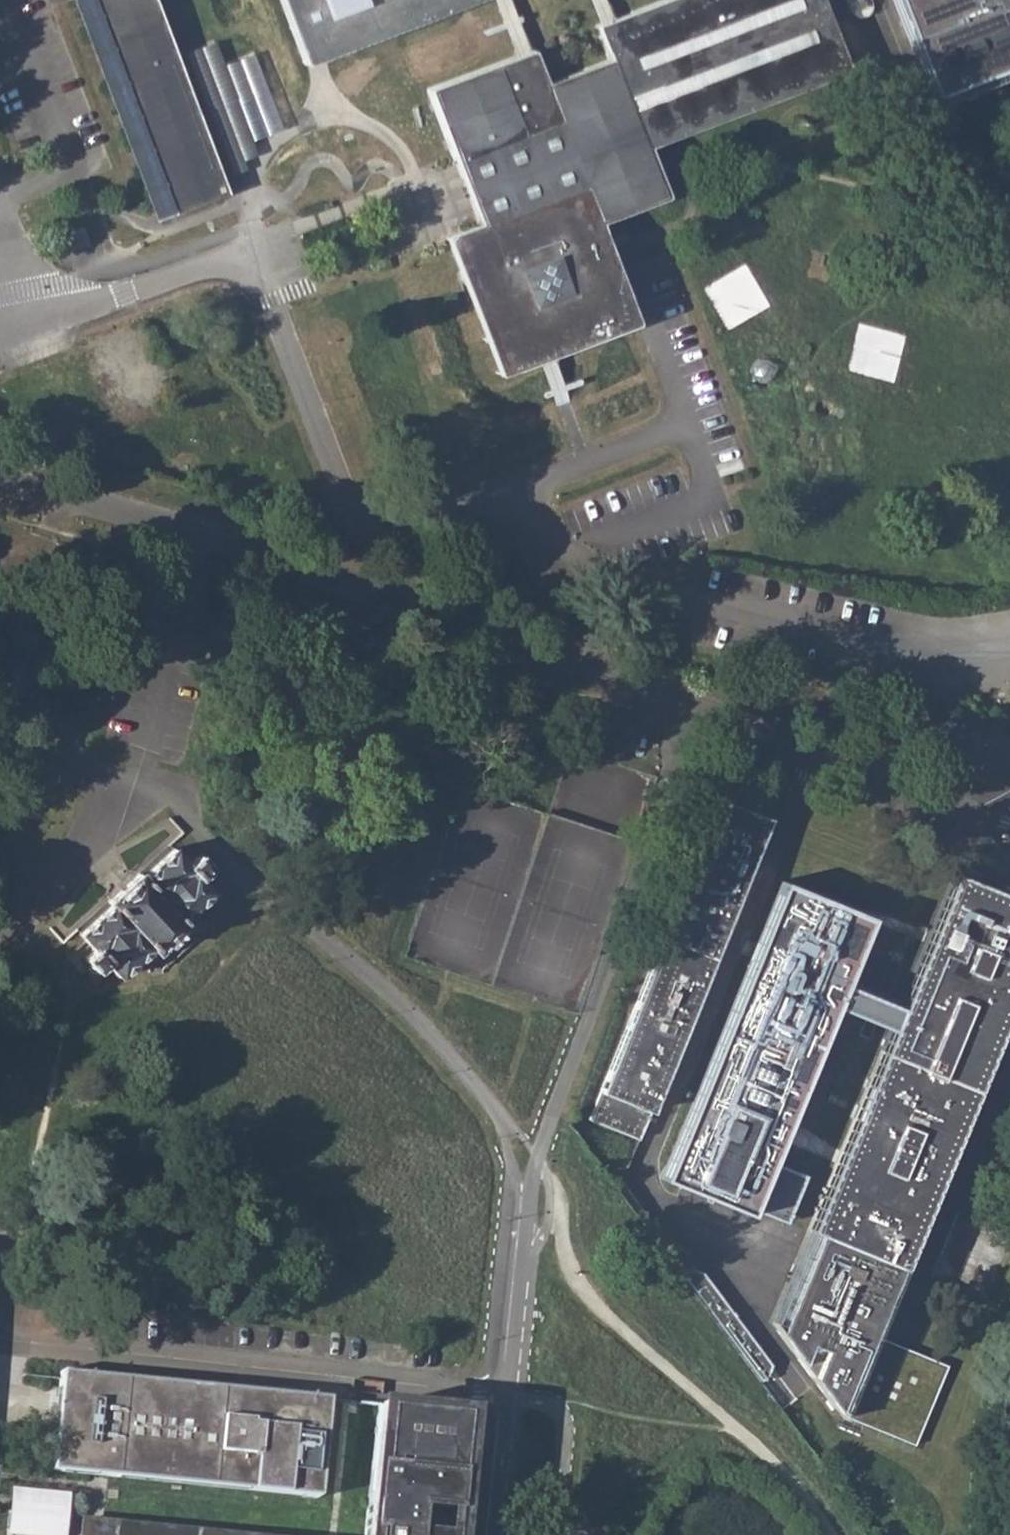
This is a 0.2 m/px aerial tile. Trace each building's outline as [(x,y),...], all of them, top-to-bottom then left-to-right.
[(95,0),(71,0),(154,218),(154,220),(175,212),(95,0)] [(175,212),(229,193),(176,55),(156,0),(95,0),(175,212)] [(301,64),(475,0),(278,0),(301,64)] [(610,25),(603,28),(615,62),(649,142),(848,64),(824,0),(674,0),(610,25)] [(929,93),(1009,64),(1009,0),(895,0),(929,93)] [(221,143),(214,145),(222,169),(258,157),(219,39),(190,48),(221,143)] [(487,227),(454,240),(507,375),(553,358),(642,324),(620,265),(611,242),(604,222),(670,196),(659,167),(649,142),(615,62),(550,87),(537,53),(529,56),(521,59),(511,63),(435,92),(459,154),(468,177),(477,202),(487,227)] [(603,1082),(588,1119),(639,1139),(650,1111),(661,1116),(715,975),(707,972),(713,958),(720,961),(774,820),(769,818),(719,797),(603,1082)] [(122,886),(106,900),(111,904),(78,933),(92,948),(84,955),(83,959),(92,969),(96,969),(104,962),(118,978),(150,949),(165,966),(198,936),(182,920),(214,891),(200,876),(208,868),(208,864),(199,855),(195,855),(187,863),(173,847),(142,876),(138,872),(122,886)] [(1009,979),(1009,895),(963,875),(777,1330),(785,1342),(834,1408),(836,1405),(844,1409),(842,1415),(914,1444),(947,1364),(875,1335),(873,1341),(864,1337),(866,1331),(893,1265),(894,1263),(921,1197),(939,1152),(979,1056),(1009,979)] [(828,902),(782,883),(662,1181),(749,1216),(871,919),(828,902)] [(1009,1069),(1009,979),(979,1056),(988,1060),(1009,1069)] [(988,1060),(979,1056),(939,1152),(921,1197),(930,1201),(988,1060)] [(921,1197),(894,1263),(903,1267),(930,1277),(957,1213),(930,1201),(921,1197)] [(903,1267),(894,1263),(893,1265),(866,1331),(864,1337),(873,1341),(875,1335),(903,1267)] [(327,1399),(62,1371),(61,1376),(58,1410),(52,1469),(317,1496),(327,1399)] [(467,1413),(378,1405),(365,1534),(454,1534),(467,1413)] [(71,1492),(12,1487),(9,1534),(67,1534),(69,1515),(71,1492)] [(69,1515),(67,1534),(237,1534),(69,1515)]
